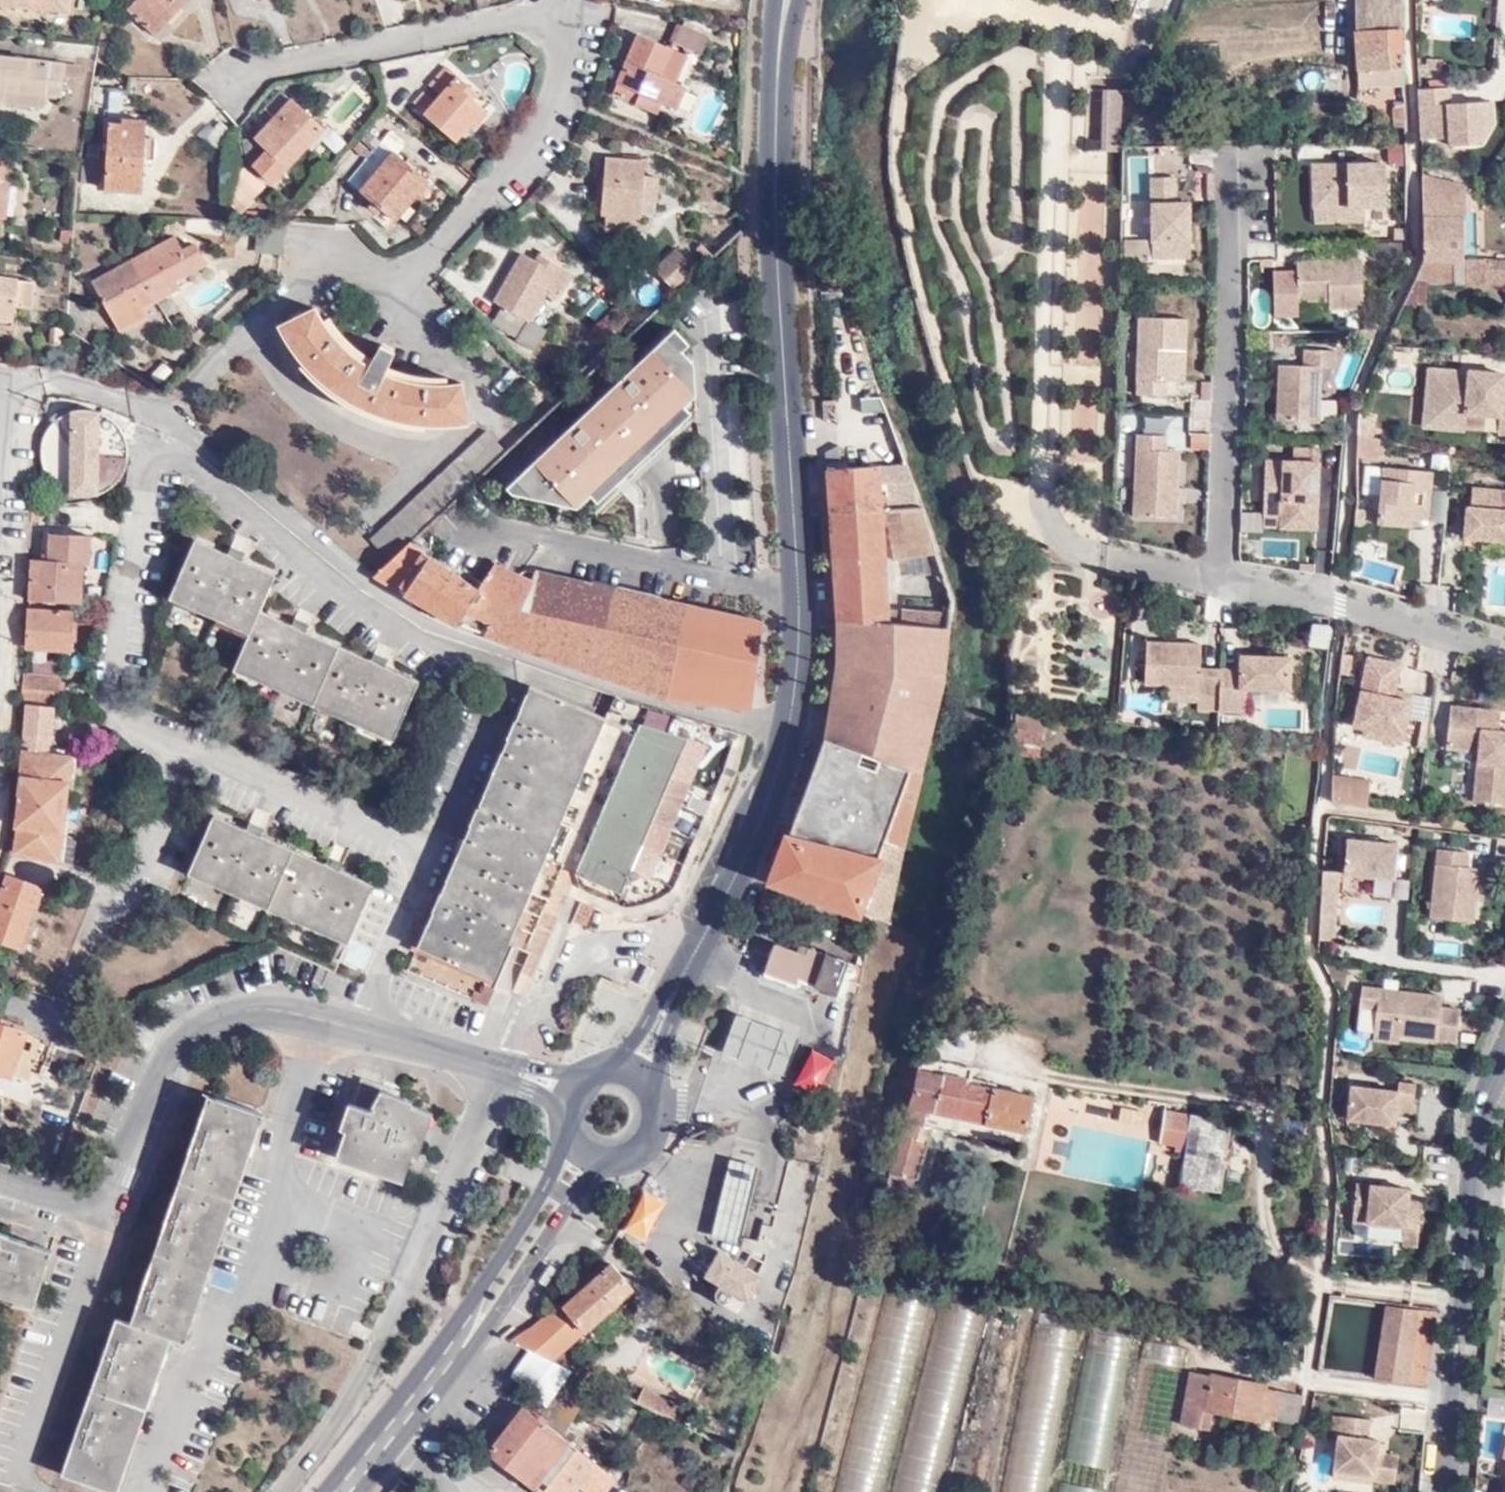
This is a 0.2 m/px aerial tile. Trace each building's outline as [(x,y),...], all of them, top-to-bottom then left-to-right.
[(40,11),(39,17),(51,19),(53,0),(0,0),(0,4),(40,11)] [(150,41),(185,0),(117,0),(127,9),(120,17),(150,41)] [(1388,95),(1389,117),(1400,116),(1397,31),(1396,0),(1349,0),(1350,31),(1353,95),(1388,95)] [(666,44),(698,58),(706,42),(674,28),(666,44)] [(606,98),(649,118),(653,110),(668,115),(679,91),(657,81),(668,54),(633,39),(606,98)] [(526,68),(521,64),(516,71),(521,75),(526,68)] [(1433,75),(1455,77),(1455,67),(1439,66),(1439,70),(1435,70),(1434,70),(1433,75)] [(33,118),(34,104),(52,106),(55,77),(0,71),(0,115),(33,118)] [(55,77),(54,86),(65,87),(66,78),(55,77)] [(465,106),(470,99),(448,81),(419,118),(452,144),(460,134),(464,137),(480,118),(465,106)] [(1432,147),(1462,146),(1463,153),(1504,151),(1504,127),(1503,109),(1461,109),(1460,93),(1430,95),(1432,147)] [(236,165),(260,188),(316,135),(280,100),(256,124),(264,132),(253,142),(238,145),(236,165)] [(1114,100),(1093,100),(1093,157),(1113,157),(1114,100)] [(134,201),(139,131),(117,130),(117,137),(102,136),(101,152),(100,169),(100,170),(98,196),(98,199),(134,201)] [(345,156),(353,163),(360,155),(351,148),(345,156)] [(79,168),(100,169),(101,152),(80,152),(79,168)] [(721,156),(710,153),(707,162),(717,166),(721,156)] [(1126,202),(1143,202),(1142,154),(1125,154),(1126,202)] [(385,156),(351,195),(385,225),(420,185),(385,156)] [(1089,224),(1116,225),(1117,174),(1081,162),(1075,186),(1093,191),(1089,224)] [(600,238),(623,240),(625,225),(632,226),(637,168),(602,164),(595,226),(601,228),(600,238)] [(74,195),(98,196),(100,170),(75,169),(74,195)] [(224,186),(244,204),(256,190),(236,173),(224,186)] [(1333,224),(1362,224),(1381,224),(1380,182),(1310,183),(1311,225),(1333,224)] [(1494,265),(1494,260),(1473,259),(1475,188),(1428,185),(1420,283),(1413,304),(1433,304),(1436,284),(1486,283),(1504,284),(1504,266),(1494,265)] [(1189,274),(1187,220),(1175,220),(1174,194),(1149,194),(1153,275),(1189,274)] [(1361,232),(1362,224),(1333,224),(1332,232),(1361,232)] [(701,245),(715,246),(716,233),(703,231),(701,245)] [(59,254),(61,243),(52,242),(50,252),(59,254)] [(164,248),(88,292),(111,341),(138,324),(135,318),(171,297),(168,292),(197,275),(187,256),(173,263),(164,248)] [(674,295),(695,275),(671,250),(648,272),(674,295)] [(483,326),(510,341),(520,328),(540,294),(549,299),(563,277),(534,258),(529,265),(515,256),(485,304),(492,310),(483,326)] [(1359,327),(1358,279),(1294,280),(1293,295),(1278,295),(1279,328),(1296,327),(1296,320),(1325,319),(1325,328),(1359,327)] [(1,328),(2,317),(20,316),(20,290),(0,288),(0,328),(1,328)] [(317,323),(309,312),(271,335),(294,366),(290,374),(341,409),(413,439),(415,435),(457,438),(454,397),(442,396),(442,392),(407,387),(378,374),(387,358),(373,348),(362,364),(342,350),(323,321),(317,323)] [(1504,337),(1504,323),(1496,323),(1495,336),(1504,337)] [(520,328),(510,341),(507,345),(522,355),(533,336),(520,328)] [(1167,400),(1175,400),(1176,369),(1184,369),(1185,338),(1138,336),(1135,413),(1166,416),(1167,400)] [(677,337),(508,491),(515,502),(581,517),(594,506),(602,515),(694,423),(690,419),(701,406),(697,373),(687,365),(696,355),(677,337)] [(1332,386),(1332,368),(1300,367),(1299,384),(1276,383),(1272,441),(1316,442),(1319,386),(1332,386)] [(1176,369),(1175,400),(1183,401),(1184,369),(1176,369)] [(1459,440),(1460,426),(1430,423),(1432,390),(1462,392),(1462,379),(1419,375),(1415,438),(1459,440)] [(1460,426),(1492,428),(1491,445),(1504,446),(1504,406),(1494,405),(1496,381),(1462,379),(1462,392),(1432,390),(1430,423),(1460,426)] [(885,411),(880,398),(861,399),(862,413),(885,411)] [(1203,401),(1183,401),(1183,417),(1202,417),(1203,401)] [(45,490),(69,488),(70,502),(107,500),(101,415),(40,420),(45,490)] [(1175,421),(1175,451),(1184,451),(1184,421),(1175,421)] [(1188,451),(1208,450),(1208,433),(1188,433),(1188,451)] [(380,567),(407,543),(458,495),(485,470),(497,458),(477,436),(359,544),(380,567)] [(839,445),(825,453),(827,469),(847,468),(847,461),(840,462),(839,445)] [(1176,506),(1178,470),(1165,469),(1165,455),(1135,454),(1134,501),(1118,500),(1117,519),(1133,520),(1132,536),(1175,538),(1176,521),(1176,506)] [(901,846),(944,678),(949,613),(902,609),(902,610),(888,609),(882,513),(885,512),(893,560),(936,553),(905,465),(847,468),(827,469),(834,579),(838,632),(839,645),(833,698),(825,737),(824,737),(771,880),(889,922),(901,846)] [(1269,480),(1270,531),(1286,531),(1286,545),(1322,546),(1322,480),(1269,480)] [(1378,548),(1409,550),(1408,541),(1425,540),(1427,487),(1380,485),(1378,548)] [(1503,549),(1504,513),(1504,492),(1465,490),(1463,512),(1454,512),(1451,545),(1503,549)] [(21,504),(19,529),(33,529),(35,504),(21,504)] [(1176,506),(1176,521),(1184,522),(1185,506),(1176,506)] [(1369,542),(1372,510),(1353,509),(1350,540),(1369,542)] [(1286,531),(1270,531),(1270,534),(1249,534),(1249,553),(1265,553),(1265,546),(1286,545),(1286,531)] [(55,650),(59,618),(62,564),(79,565),(81,539),(39,537),(37,561),(20,560),(16,647),(55,650)] [(457,626),(469,608),(478,590),(407,543),(380,567),(365,581),(457,626)] [(249,637),(238,667),(396,731),(417,683),(259,616),(272,580),(240,564),(229,561),(193,545),(172,595),(252,629),(249,637)] [(754,665),(759,623),(537,573),(532,583),(495,566),(478,590),(469,608),(493,623),(484,635),(668,699),(696,703),(749,707),(754,665)] [(1303,588),(1318,590),(1319,583),(1305,580),(1303,588)] [(167,606),(249,637),(252,629),(172,595),(167,606)] [(72,619),(59,618),(55,650),(70,649),(72,619)] [(1328,631),(1309,629),(1307,646),(1326,648),(1328,631)] [(1201,660),(1148,657),(1147,702),(1169,703),(1169,708),(1221,711),(1222,684),(1200,682),(1201,660)] [(1365,664),(1365,665),(1351,734),(1362,737),(1360,745),(1402,754),(1411,708),(1392,704),(1399,671),(1365,664)] [(396,731),(238,667),(234,676),(393,741),(396,731)] [(1243,685),(1222,684),(1221,711),(1220,726),(1249,728),(1250,706),(1290,708),(1292,673),(1244,670),(1243,685)] [(9,856),(54,861),(56,838),(64,754),(37,753),(37,737),(44,736),(46,717),(53,718),(53,707),(49,706),(50,676),(24,675),(20,743),(9,856)] [(680,755),(658,745),(632,734),(530,691),(513,726),(506,744),(476,815),(469,831),(417,954),(482,982),(495,952),(503,955),(511,938),(603,731),(630,744),(574,876),(617,895),(680,755)] [(1502,807),(1504,754),(1504,743),(1486,741),(1487,716),(1440,712),(1439,755),(1444,759),(1470,760),(1468,804),(1502,807)] [(658,745),(671,719),(640,714),(632,734),(658,745)] [(1016,716),(1012,756),(1041,760),(1045,720),(1016,716)] [(1331,806),(1367,811),(1370,787),(1334,783),(1331,806)] [(214,825),(194,873),(349,941),(371,888),(214,825)] [(56,838),(54,861),(69,862),(71,840),(56,838)] [(1399,847),(1350,840),(1344,876),(1393,883),(1399,847)] [(1427,919),(1474,925),(1478,868),(1467,866),(1467,855),(1434,851),(1427,919)] [(349,941),(194,873),(190,883),(346,949),(349,941)] [(1342,876),(1327,874),(1318,940),(1333,942),(1342,876)] [(16,949),(37,892),(8,881),(0,899),(0,944),(16,949)] [(576,919),(581,903),(567,898),(558,921),(573,927),(576,919)] [(615,918),(581,903),(576,919),(610,931),(615,918)] [(517,942),(511,938),(503,955),(495,952),(482,982),(489,986),(501,959),(509,962),(517,942)] [(1433,941),(1432,953),(1459,955),(1460,943),(1433,941)] [(785,982),(832,997),(844,961),(805,946),(801,954),(765,942),(754,975),(784,985),(785,982)] [(1373,1032),(1397,1037),(1456,1044),(1459,1009),(1437,1007),(1439,995),(1358,985),(1355,1010),(1374,1012),(1373,1032)] [(723,1057),(782,1073),(792,1037),(732,1019),(723,1057)] [(1395,1048),(1397,1037),(1373,1032),(1370,1045),(1395,1048)] [(0,1033),(0,1080),(4,1082),(19,1039),(0,1033)] [(957,1066),(914,1058),(892,1146),(911,1150),(918,1128),(922,1114),(956,1121),(953,1135),(981,1141),(984,1127),(998,1130),(1025,1136),(1031,1102),(990,1092),(991,1088),(955,1079),(957,1066)] [(1347,1089),(1343,1124),(1393,1129),(1395,1121),(1413,1122),(1416,1085),(1396,1083),(1395,1094),(1347,1089)] [(331,1157),(394,1184),(421,1118),(392,1107),(393,1101),(358,1087),(331,1157)] [(1421,1126),(1437,1125),(1436,1097),(1419,1098),(1421,1126)] [(256,1120),(204,1100),(121,1333),(109,1329),(56,1483),(79,1491),(110,1491),(162,1347),(174,1350),(256,1120)] [(1223,1121),(1155,1111),(1150,1148),(1218,1157),(1223,1121)] [(918,1128),(953,1135),(956,1121),(922,1114),(918,1128)] [(998,1130),(984,1127),(981,1141),(995,1144),(998,1130)] [(911,1150),(892,1146),(879,1185),(901,1186),(911,1150)] [(1218,1160),(1175,1153),(1170,1188),(1213,1194),(1218,1160)] [(762,1258),(783,1161),(755,1154),(752,1172),(736,1247),(727,1264),(751,1277),(762,1258)] [(736,1247),(752,1172),(722,1165),(704,1239),(736,1247)] [(1398,1256),(1416,1257),(1419,1206),(1407,1203),(1407,1191),(1354,1186),(1351,1231),(1398,1235),(1398,1256)] [(656,1214),(635,1204),(620,1239),(641,1248),(656,1214)] [(29,1308),(44,1260),(0,1244),(0,1299),(29,1308)] [(756,1280),(751,1277),(727,1264),(708,1254),(695,1281),(724,1295),(738,1303),(744,1305),(756,1280)] [(603,1269),(593,1260),(553,1313),(603,1269)] [(539,1365),(557,1355),(625,1295),(603,1269),(553,1313),(509,1348),(515,1352),(539,1365)] [(729,1321),(738,1303),(724,1295),(716,1312),(729,1321)] [(1424,1394),(1433,1313),(1381,1306),(1370,1386),(1424,1394)] [(1055,1491),(1102,1491),(1132,1345),(1086,1335),(1055,1491)] [(1184,1352),(1143,1344),(1113,1491),(1156,1491),(1184,1352)] [(564,1377),(539,1365),(515,1352),(498,1380),(518,1394),(515,1402),(536,1417),(564,1377)] [(629,1409),(635,1395),(557,1355),(539,1365),(564,1377),(592,1390),(629,1409)] [(1290,1429),(1294,1400),(1266,1396),(1267,1390),(1186,1375),(1175,1432),(1207,1438),(1211,1421),(1255,1430),(1256,1423),(1290,1429)] [(550,1445),(592,1390),(564,1377),(536,1417),(529,1428),(550,1445)] [(629,1409),(666,1430),(673,1413),(635,1395),(629,1409)] [(610,1448),(625,1420),(587,1400),(572,1428),(610,1448)] [(550,1445),(529,1428),(513,1419),(476,1471),(507,1491),(603,1491),(607,1487),(550,1445)] [(1332,1487),(1330,1487),(1395,1491),(1397,1461),(1385,1461),(1385,1451),(1380,1450),(1380,1448),(1369,1447),(1370,1428),(1332,1425),(1330,1442),(1335,1442),(1332,1487)] [(1314,1440),(1305,1439),(1303,1450),(1312,1451),(1314,1440)] [(840,1461),(832,1491),(879,1491),(885,1469),(840,1461)] [(940,1478),(896,1471),(890,1491),(937,1491),(940,1478)]
